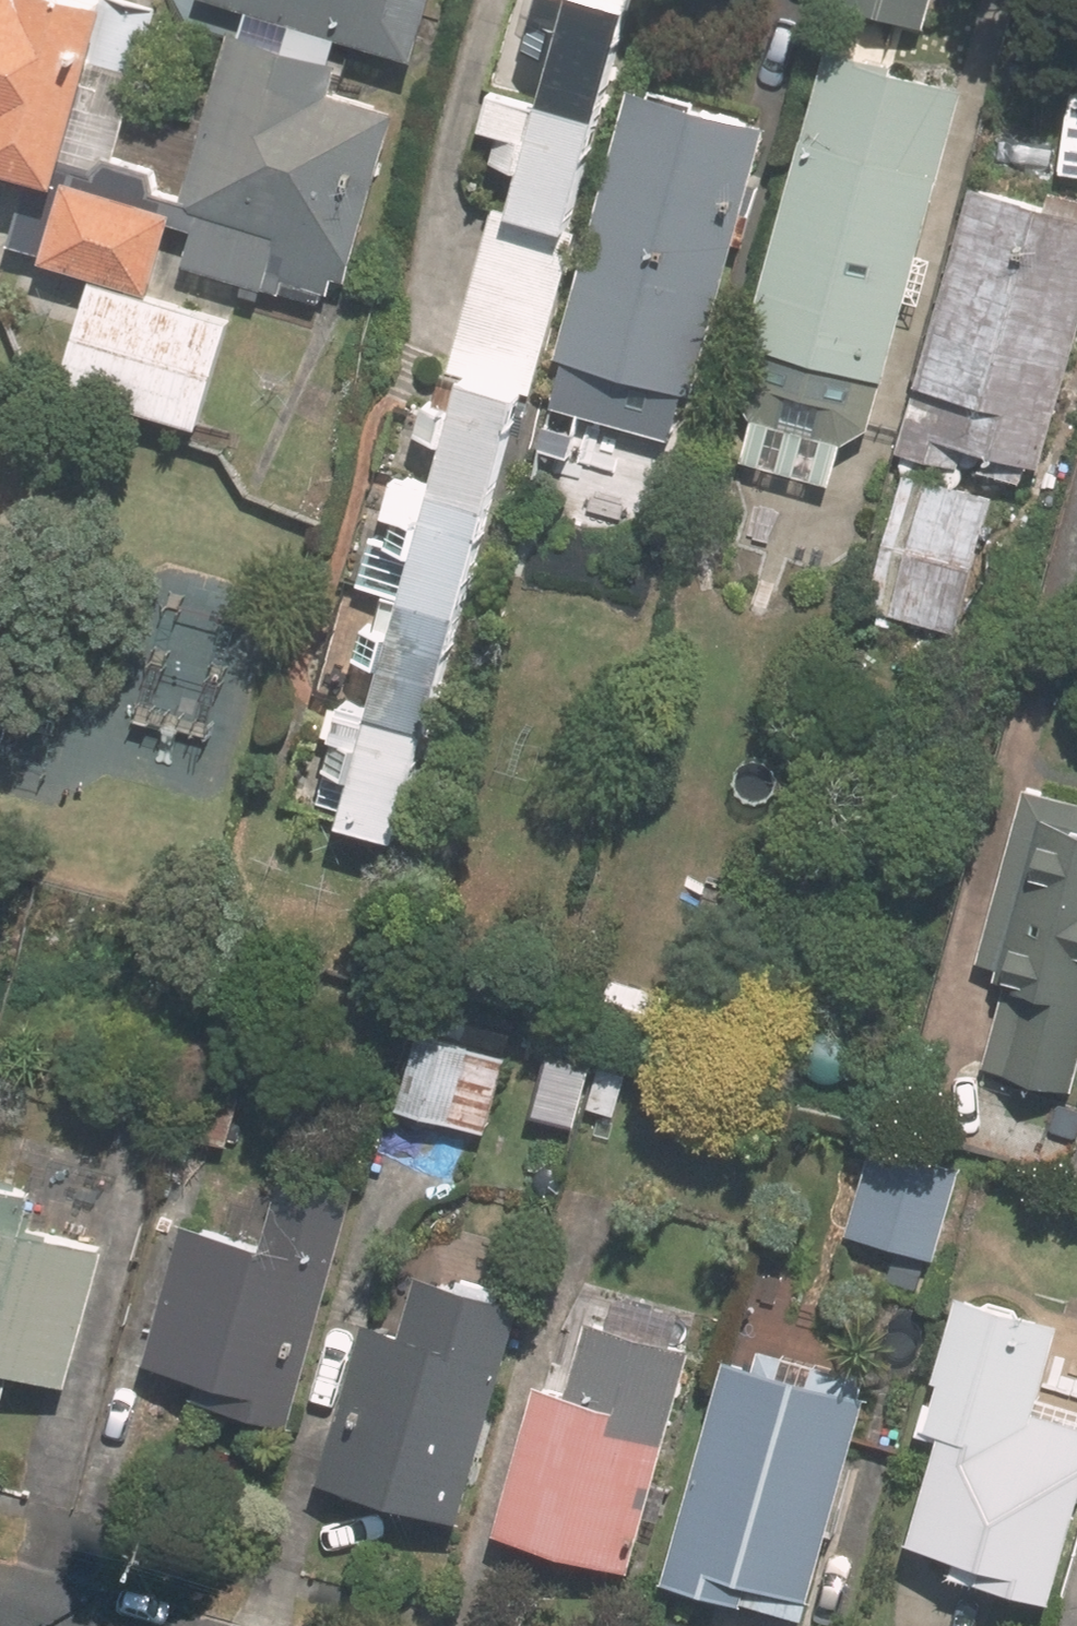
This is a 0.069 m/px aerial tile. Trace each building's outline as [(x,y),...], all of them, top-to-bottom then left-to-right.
[(74,0),(0,0),(0,142),(69,160),(109,9),(74,0)] [(410,55),(425,0),(200,0),(410,55)] [(651,0),(552,0),(547,19),(541,17),(532,51),(558,58),(546,100),(493,86),(482,128),(502,133),(493,159),(533,169),(522,213),(497,204),(449,376),(454,378),(446,405),(432,402),(421,439),(453,447),(443,486),(408,476),(392,538),(379,535),(364,589),(393,598),(384,629),(375,627),(366,657),(395,666),(382,711),(351,702),(323,804),(353,812),(350,827),(417,846),(651,0)] [(934,0),(835,0),(927,24),(934,0)] [(392,77),(225,33),(166,258),(332,302),(392,77)] [(872,468),(972,89),(836,54),(746,393),(763,425),(752,463),(834,485),(841,460),(872,468)] [(698,395),(772,132),(640,92),(566,356),(579,359),(567,409),(673,438),(685,392),(698,395)] [(169,217),(57,187),(39,257),(151,286),(169,217)] [(985,190),(910,448),(980,467),(1026,480),(1032,459),(1047,463),(1076,357),(1076,198),(1061,193),(1057,211),(985,190)] [(202,425),(229,325),(100,291),(72,389),(202,425)] [(955,631),(991,501),(912,480),(876,609),(955,631)] [(1032,796),(986,963),(1020,972),(994,1065),(1075,1089),(1076,1082),(1076,808),(1032,796)] [(727,887),(704,882),(695,917),(720,922),(727,887)] [(615,983),(606,1021),(658,1034),(666,996),(615,983)] [(487,1131),(507,1061),(419,1036),(400,1107),(487,1131)] [(258,1056),(207,1042),(181,1132),(233,1146),(258,1056)] [(175,1123),(190,1068),(119,1049),(104,1102),(175,1123)] [(629,1074),(603,1069),(595,1116),(621,1119),(629,1074)] [(966,1173),(875,1147),(852,1230),(942,1256),(966,1173)] [(188,1229),(153,1363),(208,1378),(201,1401),(294,1427),(360,1189),(292,1170),(270,1252),(188,1229)] [(11,1396),(20,1369),(74,1384),(110,1254),(29,1231),(40,1193),(0,1182),(0,1393),(11,1396)] [(372,1326),(328,1481),(472,1521),(529,1313),(425,1284),(410,1338),(372,1326)] [(966,1303),(930,1429),(953,1436),(922,1545),(963,1555),(957,1575),(1060,1604),(1076,1543),(1076,1412),(1041,1402),(1060,1329),(966,1303)] [(544,1391),(503,1534),(634,1570),(649,1517),(667,1521),(676,1487),(661,1482),(697,1355),(597,1327),(577,1400),(544,1391)] [(735,1364),(674,1583),(810,1621),(871,1403),(861,1400),(867,1378),(767,1351),(761,1371),(735,1364)]
